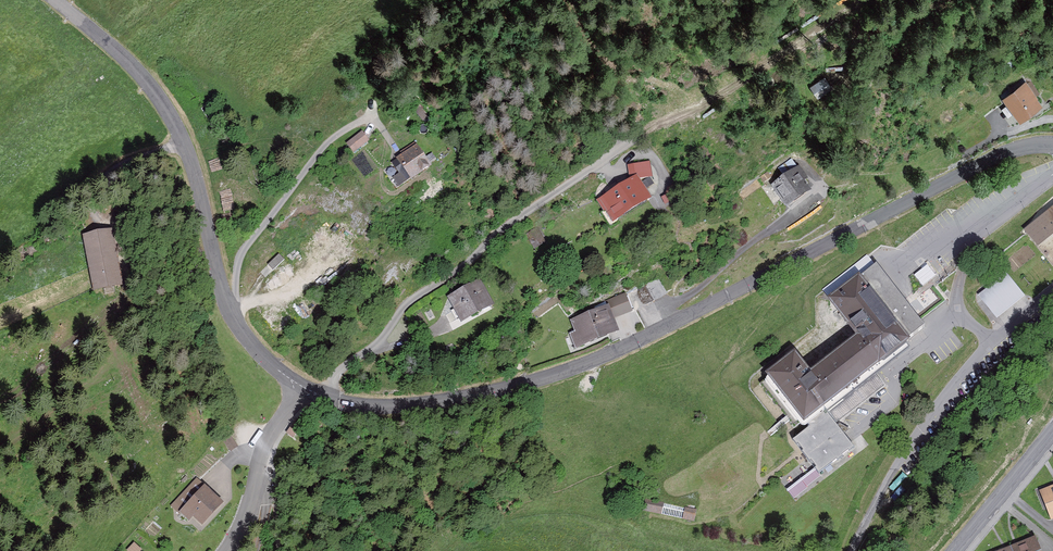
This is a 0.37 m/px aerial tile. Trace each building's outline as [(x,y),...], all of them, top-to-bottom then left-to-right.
[(814,84),(822,97),(839,87),(831,74),(814,84)] [(1043,101),(1026,81),(1002,100),(1019,120),(1043,101)] [(354,152),(369,139),(362,130),(347,143),(354,152)] [(417,145),(391,162),(405,181),(430,164),(417,145)] [(799,167),(771,187),(786,209),(810,192),(804,182),(808,180),(799,167)] [(636,174),(598,199),(612,221),(651,196),(636,174)] [(1024,232),(1052,268),(1052,209),(1024,232)] [(89,234),(99,293),(136,287),(125,227),(89,234)] [(539,251),(550,242),(542,233),(531,242),(539,251)] [(822,290),(830,301),(875,268),(867,256),(822,290)] [(924,330),(877,266),(875,268),(830,301),(828,303),(855,341),(811,377),(795,356),(762,385),(804,433),(793,441),(817,474),(850,448),(836,425),(884,387),(875,374),(910,345),(908,342),(924,330)] [(924,283),(936,276),(930,266),(918,273),(924,283)] [(996,320),(1025,298),(1006,272),(976,294),(996,320)] [(495,305),(477,276),(445,297),(462,325),(495,305)] [(618,330),(608,304),(571,320),(582,345),(618,330)] [(304,428),(296,422),(288,432),(296,438),(304,428)] [(230,506),(200,479),(174,507),(204,534),(230,506)] [(1039,490),(1051,520),(1052,519),(1052,485),(1039,490)] [(634,514),(686,525),(689,512),(637,501),(634,514)] [(1011,547),(1012,550),(1039,550),(1034,538),(1011,547)] [(129,549),(132,550),(141,550),(143,549),(135,542),(129,549)]
